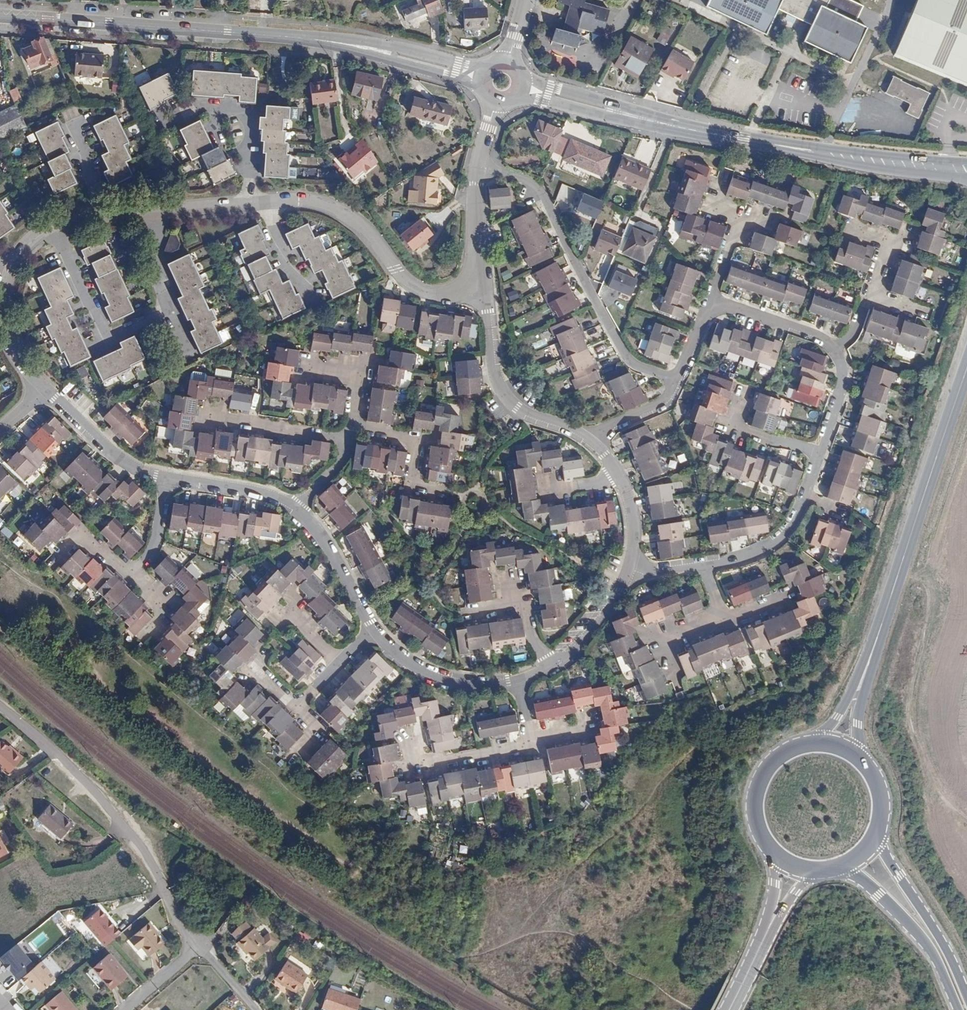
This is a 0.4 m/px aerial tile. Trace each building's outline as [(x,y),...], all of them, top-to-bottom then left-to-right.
[(423,3),(403,12),(407,22),(428,13),(437,12),(436,0),(423,0),(423,3)] [(585,0),(558,0),(556,4),(570,8),(563,32),(556,30),(552,42),(578,50),(584,30),(600,35),(608,10),(584,3),(585,0)] [(707,8),(767,36),(779,9),(801,19),(813,25),(802,46),(849,68),(868,28),(857,22),(858,19),(861,12),(863,7),(847,0),(711,0),(707,8)] [(488,9),(464,10),(465,30),(488,29),(488,9)] [(629,62),(641,68),(654,44),(633,32),(618,60),(627,65),(629,62)] [(60,65),(56,55),(50,57),(42,39),(31,45),(33,49),(24,53),(31,68),(50,61),(53,67),(60,65)] [(33,49),(31,45),(22,48),(24,53),(33,49)] [(677,74),(685,78),(694,59),(672,47),(661,69),(669,73),(670,70),(677,74)] [(77,53),(75,77),(102,79),(104,55),(77,53)] [(540,53),(535,56),(538,63),(546,60),(540,53)] [(639,71),(641,68),(629,62),(627,65),(639,71)] [(208,97),(209,72),(193,71),(192,81),(192,96),(208,97)] [(224,96),(225,73),(209,72),(208,97),(223,99),(224,96)] [(178,94),(174,85),(168,73),(154,81),(164,101),(178,94)] [(240,97),(241,77),(241,74),(225,73),(224,96),(240,97)] [(352,95),(377,101),(382,79),(357,73),(352,95)] [(255,104),(256,93),(257,78),(241,77),(240,97),(239,103),(255,104)] [(917,121),(928,96),(892,80),(883,98),(907,109),(905,115),(917,121)] [(164,101),(154,81),(139,88),(150,111),(165,104),(164,101)] [(338,101),(336,81),(310,85),(313,105),(338,101)] [(10,90),(15,103),(23,100),(18,87),(10,90)] [(415,98),(410,115),(428,119),(427,121),(446,126),(452,105),(434,100),(434,102),(415,98)] [(16,105),(0,113),(0,140),(6,138),(26,127),(16,105)] [(289,120),(290,108),(266,106),(265,118),(283,120),(289,120)] [(116,115),(101,122),(92,127),(99,141),(102,140),(122,130),(116,115)] [(258,129),(261,129),(283,131),(283,120),(265,118),(259,118),(258,129)] [(186,145),(207,135),(200,120),(179,131),(186,145)] [(65,136),(58,122),(51,125),(35,133),(42,147),(63,137),(65,136)] [(542,149),(553,154),(562,132),(538,122),(534,132),(542,149)] [(260,141),(263,141),(284,143),(285,131),(283,131),(261,129),(260,141)] [(102,140),(107,153),(124,145),(129,143),(122,130),(102,140)] [(199,157),(214,149),(207,135),(186,145),(183,147),(190,161),(199,157)] [(70,151),(63,137),(42,147),(49,161),(66,154),(70,151)] [(262,153),(265,153),(287,155),(287,143),(284,143),(263,141),(262,153)] [(377,161),(364,141),(339,158),(352,178),(362,170),(364,174),(372,169),(370,165),(377,161)] [(571,141),(563,160),(602,176),(610,157),(571,141)] [(101,157),(108,170),(126,162),(130,160),(124,145),(107,153),(101,157)] [(206,171),(226,161),(219,147),(214,149),(199,157),(206,171)] [(265,153),(264,166),(288,168),(289,155),(287,155),(265,153)] [(454,160),(449,153),(440,159),(444,166),(454,160)] [(53,178),(71,169),(73,168),(66,154),(49,161),(46,163),(53,178)] [(622,159),(614,178),(642,190),(651,170),(622,159)] [(213,186),(236,175),(229,160),(226,161),(206,171),(213,186)] [(372,169),(379,164),(377,161),(370,165),(372,169)] [(685,171),(683,178),(705,186),(708,179),(705,177),(706,173),(708,168),(686,161),(683,169),(685,171)] [(103,173),(110,188),(133,177),(126,162),(108,170),(103,173)] [(443,175),(435,162),(415,174),(412,185),(417,187),(414,197),(432,202),(435,194),(434,193),(437,179),(443,175)] [(264,166),(264,177),(288,179),(288,168),(264,166)] [(54,195),(78,184),(71,169),(53,178),(47,181),(54,195)] [(362,170),(352,178),(354,180),(364,174),(362,170)] [(752,182),(733,175),(726,197),(733,200),(734,197),(745,201),(747,197),(752,182)] [(705,186),(683,178),(681,185),(678,184),(675,193),(678,194),(697,200),(700,192),(703,193),(705,186)] [(754,178),(752,182),(747,197),(756,200),(757,196),(761,197),(759,202),(758,204),(764,206),(772,184),(754,178)] [(405,194),(414,197),(417,187),(412,185),(408,184),(405,194)] [(790,190),(772,184),(764,206),(772,209),(773,206),(774,202),(777,203),(776,207),(782,209),(784,209),(786,202),(790,190)] [(556,205),(601,218),(606,198),(562,185),(556,205)] [(792,185),(790,190),(786,202),(793,205),(792,210),(794,211),(807,215),(814,198),(797,193),(799,187),(792,185)] [(497,187),(489,187),(491,210),(511,208),(509,190),(497,190),(497,187)] [(669,208),(673,209),(687,214),(692,215),(694,208),(698,208),(700,202),(697,200),(678,194),(676,200),(672,199),(669,208)] [(866,199),(867,197),(859,194),(858,199),(843,195),(837,213),(840,214),(852,217),(854,217),(856,212),(861,214),(866,199)] [(878,224),(885,205),(866,199),(861,214),(860,218),(865,220),(869,221),(871,217),(873,218),(871,222),(870,224),(878,227),(878,224)] [(906,209),(886,203),(885,205),(878,224),(886,227),(887,224),(888,221),(891,222),(889,225),(898,227),(903,217),(906,209)] [(8,211),(13,220),(26,213),(21,204),(8,211)] [(925,231),(941,237),(943,231),(938,228),(943,212),(927,206),(921,223),(927,225),(925,231)] [(515,238),(539,227),(536,219),(538,218),(535,211),(511,222),(513,228),(511,229),(515,238)] [(692,215),(687,214),(681,231),(697,237),(694,243),(701,245),(708,227),(702,225),(704,219),(692,215)] [(15,228),(6,215),(0,219),(0,239),(15,228)] [(413,250),(419,245),(426,239),(433,234),(421,220),(401,235),(413,250)] [(622,253),(644,263),(658,230),(640,222),(635,224),(622,253)] [(711,247),(719,249),(727,225),(719,222),(718,225),(710,222),(708,227),(701,245),(701,247),(710,250),(711,247)] [(265,239),(258,224),(237,234),(244,249),(263,241),(265,239)] [(296,229),(285,235),(292,249),(299,246),(315,238),(308,224),(296,229)] [(804,232),(788,227),(779,224),(777,230),(781,231),(780,233),(776,232),(773,231),(771,239),(778,241),(795,247),(797,240),(801,241),(804,232)] [(610,249),(617,251),(624,234),(605,226),(598,243),(610,249)] [(543,236),(539,227),(515,238),(518,246),(521,245),(524,252),(548,241),(545,235),(543,236)] [(944,247),(946,239),(941,237),(925,231),(921,230),(920,235),(924,236),(924,239),(919,237),(916,237),(913,245),(938,253),(941,245),(944,247)] [(193,232),(185,236),(189,243),(197,240),(193,232)] [(776,248),(778,241),(771,239),(754,233),(753,237),(757,239),(756,241),(752,239),(749,239),(746,248),(758,251),(771,255),(774,247),(776,248)] [(179,252),(182,237),(170,235),(167,249),(179,252)] [(315,238),(299,246),(305,261),(307,260),(326,251),(319,237),(315,238)] [(851,240),(845,237),(836,261),(850,267),(858,245),(851,242),(851,240)] [(105,240),(80,251),(87,265),(90,264),(111,254),(105,240)] [(269,254),(263,241),(244,249),(239,252),(245,265),(266,256),(269,254)] [(551,248),(548,241),(524,252),(527,259),(525,260),(528,268),(552,257),(549,249),(551,248)] [(609,251),(610,249),(598,243),(597,246),(609,251)] [(858,245),(850,267),(867,272),(875,248),(868,245),(867,248),(858,245)] [(332,249),(338,263),(343,261),(336,247),(332,249)] [(326,251),(307,260),(314,274),(319,272),(338,263),(332,249),(331,248),(326,251)] [(111,254),(90,264),(97,278),(118,269),(111,254)] [(190,254),(168,265),(173,275),(194,265),(190,254)] [(272,271),(266,256),(245,265),(252,280),(272,271)] [(895,274),(920,283),(923,273),(921,272),(923,266),(908,260),(898,257),(896,264),(898,265),(902,266),(901,269),(897,268),(895,274)] [(338,263),(319,272),(325,284),(348,273),(343,261),(338,263)] [(542,287),(565,275),(562,268),(559,270),(555,263),(533,274),(537,282),(540,281),(542,287)] [(671,280),(693,288),(694,283),(691,282),(692,280),(695,280),(698,281),(701,273),(677,264),(674,273),(671,272),(669,279),(671,280)] [(194,265),(173,275),(177,285),(199,276),(194,265)] [(743,292),(751,271),(732,265),(726,283),(734,286),(735,283),(739,284),(738,287),(737,290),(743,292)] [(68,282),(61,267),(48,274),(38,278),(44,293),(68,282)] [(617,268),(609,286),(633,297),(641,278),(617,268)] [(95,280),(101,294),(124,284),(118,269),(97,278),(95,280)] [(510,269),(502,273),(505,280),(514,276),(510,269)] [(276,270),(272,271),(252,280),(259,294),(268,290),(283,284),(276,270)] [(763,295),(769,277),(751,271),(743,292),(752,295),(753,292),(754,289),(757,290),(756,293),(763,295)] [(348,273),(325,284),(331,299),(355,288),(348,273)] [(918,289),(920,283),(895,274),(894,278),(898,280),(897,282),(893,281),(890,280),(887,289),(912,297),(916,288),(918,289)] [(568,282),(565,275),(542,287),(545,294),(544,295),(548,303),(569,291),(566,283),(568,282)] [(199,276),(177,285),(182,297),(200,289),(205,287),(199,276)] [(787,283),(769,277),(763,295),(762,298),(770,301),(771,298),(772,295),(776,296),(775,299),(781,302),(787,283)] [(808,286),(789,279),(787,283),(781,302),(789,304),(791,301),(791,298),(795,299),(794,302),(802,304),(808,286)] [(666,296),(690,305),(692,297),(689,296),(686,295),(687,292),(691,293),(693,288),(671,280),(666,296)] [(289,281),(283,284),(268,290),(275,304),(295,294),(289,281)] [(74,296),(68,282),(44,293),(51,307),(68,300),(74,296)] [(101,294),(107,307),(128,297),(131,296),(124,284),(101,294)] [(200,289),(182,297),(178,299),(182,310),(205,299),(200,289)] [(518,289),(508,293),(511,301),(521,297),(518,289)] [(574,300),(569,291),(548,303),(552,311),(554,311),(558,317),(580,305),(577,298),(574,300)] [(826,320),(833,298),(815,292),(810,310),(819,313),(820,310),(822,311),(821,314),(820,318),(826,320)] [(282,319),(305,308),(299,293),(295,294),(275,304),(282,319)] [(688,312),(690,305),(666,296),(660,312),(682,319),(684,313),(681,312),(682,309),(685,310),(688,312)] [(105,308),(112,322),(134,312),(128,297),(107,307),(105,308)] [(396,327),(399,302),(392,301),(392,298),(383,297),(380,322),(387,322),(387,326),(396,327)] [(853,305),(833,298),(826,320),(835,323),(836,319),(837,316),(840,317),(839,321),(847,324),(853,305)] [(187,320),(190,319),(210,310),(205,299),(182,310),(187,320)] [(74,314),(68,300),(51,307),(44,311),(51,325),(70,316),(74,314)] [(407,303),(399,302),(396,327),(403,328),(402,331),(412,333),(416,307),(407,306),(407,303)] [(881,309),(874,306),(866,330),(874,333),(874,336),(880,339),(881,335),(889,314),(884,312),(883,315),(880,315),(881,311),(881,309)] [(195,330),(213,322),(217,320),(212,308),(210,310),(190,319),(195,330)] [(434,341),(438,315),(429,314),(429,311),(422,309),(418,335),(425,336),(426,340),(434,341)] [(451,341),(455,315),(448,313),(448,317),(438,315),(434,341),(443,343),(444,339),(451,341)] [(464,316),(455,315),(451,341),(460,342),(461,338),(469,340),(472,314),(465,313),(464,316)] [(881,335),(897,341),(905,317),(897,314),(896,317),(895,320),(892,319),(893,316),(889,314),(881,335)] [(75,329),(70,316),(51,325),(46,328),(51,340),(54,339),(75,329)] [(558,341),(582,331),(579,323),(576,324),(573,317),(549,326),(552,334),(555,334),(558,341)] [(905,317),(897,341),(904,343),(903,346),(912,349),(921,325),(915,322),(914,322),(913,326),(910,325),(911,321),(912,319),(905,317)] [(195,343),(218,333),(213,322),(195,330),(191,332),(195,343)] [(650,340),(672,348),(674,342),(671,341),(671,338),(675,339),(678,340),(680,332),(656,324),(650,340)] [(711,349),(726,354),(727,350),(734,333),(726,330),(727,327),(720,325),(711,349)] [(77,327),(75,329),(54,339),(61,353),(63,352),(84,343),(77,327)] [(354,332),(334,329),(334,334),(331,349),(340,350),(342,351),(342,355),(350,356),(351,350),(354,332)] [(743,331),(735,329),(734,333),(727,350),(743,356),(751,332),(744,329),(743,331)] [(373,341),(374,333),(354,330),(354,332),(351,350),(360,351),(362,351),(362,355),(371,356),(373,341)] [(331,349),(334,334),(314,331),(312,342),(311,353),(319,355),(320,351),(322,351),(331,353),(331,349)] [(562,357),(586,348),(582,338),(585,337),(582,331),(558,341),(560,347),(559,348),(562,357)] [(751,332),(743,356),(759,361),(766,339),(761,338),(759,342),(757,341),(758,336),(758,334),(751,332)] [(200,354),(223,343),(218,333),(195,343),(200,354)] [(146,360),(135,336),(120,343),(122,347),(132,366),(146,360)] [(772,342),(766,339),(759,361),(774,366),(782,343),(776,340),(775,343),(774,347),(771,346),(772,342)] [(670,353),(672,348),(650,340),(645,355),(645,356),(670,364),(672,357),(669,356),(669,355),(666,354),(666,352),(670,353)] [(91,357),(84,343),(63,352),(70,367),(91,357)] [(132,366),(122,347),(108,355),(118,376),(133,369),(132,366)] [(298,360),(299,351),(274,347),(272,355),(275,356),(274,363),(294,366),(300,367),(301,361),(298,360)] [(570,371),(595,361),(592,353),(589,355),(586,348),(562,357),(565,366),(568,365),(570,371)] [(805,368),(824,374),(826,366),(823,365),(826,357),(804,349),(802,358),(804,359),(802,367),(805,368)] [(405,370),(412,371),(412,365),(416,365),(417,355),(392,351),(391,356),(391,360),(387,360),(386,367),(405,370)] [(118,376),(108,355),(93,361),(104,383),(118,376)] [(456,378),(482,376),(482,369),(479,370),(478,360),(452,362),(452,372),(455,372),(456,378)] [(597,367),(595,361),(570,371),(573,378),(571,379),(574,387),(598,377),(595,369),(597,367)] [(274,363),(268,362),(267,370),(264,369),(262,379),(263,379),(273,380),(288,382),(289,374),(292,374),(294,366),(274,363)] [(867,371),(864,380),(889,388),(892,380),(895,381),(898,373),(889,370),(872,365),(870,372),(867,371)] [(404,379),(405,370),(386,367),(379,366),(377,375),(374,375),(373,383),(400,386),(401,379),(404,379)] [(824,383),(826,375),(824,374),(805,368),(802,376),(805,377),(802,384),(824,392),(826,384),(824,383)] [(615,396),(639,385),(637,379),(633,380),(630,372),(606,382),(609,391),(613,389),(615,396)] [(235,378),(215,375),(215,378),(212,396),(220,397),(223,398),(223,401),(231,402),(233,387),(235,378)] [(212,396),(215,378),(208,376),(207,382),(190,380),(187,397),(198,399),(205,400),(206,395),(212,396)] [(483,382),(482,376),(456,378),(457,385),(453,385),(454,396),(481,393),(480,383),(483,382)] [(710,393),(731,400),(734,401),(736,393),(733,392),(736,384),(713,376),(710,384),(712,386),(710,393)] [(291,383),(288,382),(273,380),(271,399),(287,401),(287,407),(293,408),(296,390),(290,389),(291,383)] [(862,395),(888,404),(890,397),(887,395),(889,388),(864,380),(862,387),(864,389),(862,395)] [(297,384),(296,390),(293,408),(293,411),(303,412),(303,409),(310,410),(314,383),(305,382),(305,385),(297,384)] [(323,385),(314,383),(310,410),(319,411),(319,408),(327,409),(331,383),(324,382),(323,385)] [(337,384),(331,383),(327,409),(334,410),(334,413),(343,415),(347,388),(338,387),(337,384)] [(822,399),(824,392),(802,384),(799,393),(796,392),(794,399),(816,406),(819,399),(822,399)] [(642,394),(639,385),(615,396),(619,404),(622,403),(625,411),(648,400),(645,393),(642,394)] [(253,390),(233,387),(231,402),(230,408),(239,410),(242,410),(242,414),(249,415),(253,390)] [(399,392),(372,388),(371,398),(367,397),(366,404),(393,408),(394,402),(397,402),(399,392)] [(705,409),(720,414),(728,417),(731,409),(728,408),(731,400),(710,393),(707,392),(705,400),(708,401),(705,409)] [(753,410),(757,411),(778,418),(781,410),(778,408),(780,402),(756,393),(754,400),(756,401),(753,410)] [(187,397),(172,394),(171,404),(173,404),(172,412),(196,416),(199,416),(200,409),(197,408),(198,399),(187,397)] [(885,411),(888,404),(862,395),(859,403),(862,404),(860,413),(862,413),(885,422),(888,413),(885,411)] [(252,412),(258,413),(261,398),(255,397),(252,412)] [(110,429),(115,435),(132,418),(117,403),(104,418),(112,426),(110,429)] [(392,415),(393,408),(366,404),(365,411),(369,412),(367,421),(394,425),(395,416),(392,415)] [(444,407),(437,406),(436,411),(434,425),(440,426),(439,431),(442,431),(457,434),(460,416),(444,413),(444,407)] [(687,420),(698,424),(712,429),(715,420),(718,421),(720,414),(705,409),(695,406),(693,413),(690,412),(687,420)] [(434,425),(436,411),(416,408),(416,412),(413,431),(420,432),(421,428),(425,429),(432,430),(433,430),(434,425)] [(196,416),(172,412),(169,411),(168,418),(165,418),(164,427),(176,429),(191,432),(192,423),(195,423),(196,416)] [(751,418),(748,425),(773,433),(776,426),(779,427),(781,420),(778,418),(757,411),(754,419),(751,418)] [(854,429),(879,437),(882,430),(884,431),(887,422),(885,422),(862,413),(860,422),(857,421),(854,429)] [(44,420),(39,426),(58,445),(64,438),(66,440),(71,435),(53,416),(46,422),(44,420)] [(132,418),(115,435),(121,440),(124,437),(132,446),(146,432),(132,418)] [(705,459),(712,461),(719,441),(720,438),(713,436),(715,430),(712,429),(698,424),(691,447),(707,453),(705,459)] [(58,445),(39,426),(34,431),(36,433),(29,439),(46,456),(49,459),(55,451),(53,449),(58,445)] [(628,443),(631,450),(655,439),(652,433),(649,434),(646,426),(622,436),(625,443),(628,443)] [(230,457),(233,457),(235,444),(232,443),(234,434),(225,432),(225,429),(218,428),(216,432),(213,454),(220,456),(220,458),(229,460),(230,457)] [(194,433),(191,432),(176,429),(173,447),(190,450),(189,456),(196,457),(199,439),(193,438),(194,433)] [(877,445),(879,437),(854,429),(852,436),(854,437),(852,445),(877,454),(880,446),(877,445)] [(199,439),(196,457),(196,459),(205,461),(206,458),(213,459),(213,454),(216,432),(208,431),(208,434),(200,433),(199,439)] [(467,445),(469,436),(457,434),(442,431),(441,440),(437,439),(436,447),(458,450),(463,451),(464,445),(467,445)] [(246,459),(253,460),(256,434),(250,433),(249,436),(240,435),(238,444),(235,444),(233,457),(236,457),(236,461),(245,462),(246,459)] [(269,466),(273,442),(273,440),(263,438),(263,435),(256,434),(253,460),(259,462),(259,465),(269,466)] [(29,439),(27,437),(22,443),(24,445),(18,451),(37,470),(44,463),(42,461),(46,456),(29,439)] [(632,460),(634,467),(658,457),(656,450),(659,449),(655,439),(631,450),(634,459),(632,460)] [(327,461),(330,443),(313,440),(311,446),(306,445),(305,447),(303,464),(309,464),(310,458),(327,461)] [(719,465),(727,468),(734,447),(735,443),(728,440),(726,443),(719,441),(712,461),(710,466),(718,468),(719,465)] [(278,467),(285,468),(289,442),(282,441),(282,444),(273,442),(269,466),(268,469),(277,471),(278,467)] [(363,467),(370,468),(374,442),(367,441),(367,445),(357,443),(353,469),(362,471),(363,467)] [(540,449),(539,441),(532,443),(532,449),(516,452),(519,469),(531,467),(536,466),(535,461),(542,460),(540,449)] [(292,472),(301,474),(303,464),(305,447),(295,445),(296,443),(289,442),(285,468),(292,469),(292,472)] [(377,473),(386,475),(386,471),(390,448),(381,446),(381,443),(374,442),(370,468),(377,470),(377,473)] [(394,476),(403,477),(407,451),(398,449),(398,446),(391,444),(390,448),(386,471),(394,472),(394,476)] [(559,445),(540,449),(542,460),(544,468),(545,468),(551,467),(554,466),(556,470),(563,469),(561,459),(559,445)] [(456,460),(458,450),(436,447),(431,446),(430,455),(426,455),(425,461),(452,466),(453,459),(456,460)] [(727,468),(726,472),(734,475),(734,478),(741,480),(749,455),(745,454),(743,453),(743,450),(734,447),(727,468)] [(836,464),(861,473),(864,465),(867,465),(869,459),(845,450),(842,458),(839,457),(836,464)] [(37,470),(18,451),(12,458),(10,456),(4,461),(23,480),(28,475),(30,477),(37,470)] [(78,481),(97,462),(91,456),(88,458),(82,453),(64,471),(71,479),(74,476),(78,481)] [(749,455),(741,480),(748,483),(749,480),(759,483),(767,458),(758,455),(757,458),(749,455)] [(581,456),(561,459),(563,469),(566,482),(573,481),(572,477),(577,477),(584,475),(581,456)] [(658,457),(634,467),(637,474),(640,473),(644,481),(668,471),(665,463),(661,464),(658,457)] [(774,485),(782,487),(790,463),(782,460),(781,463),(773,461),(765,485),(772,488),(774,485)] [(451,473),(452,466),(425,461),(424,469),(427,469),(426,479),(451,483),(452,483),(453,474),(451,473)] [(102,467),(97,462),(78,481),(83,486),(81,488),(87,495),(90,492),(106,476),(100,470),(102,467)] [(790,463),(782,487),(789,490),(788,493),(796,496),(804,471),(797,468),(798,465),(790,463)] [(834,481),(859,490),(862,482),(858,481),(861,473),(836,464),(834,472),(837,473),(834,481)] [(5,494),(10,489),(13,491),(19,484),(0,466),(0,489),(5,494)] [(519,469),(505,471),(506,481),(509,480),(510,487),(537,483),(536,476),(532,476),(531,467),(519,469)] [(113,482),(106,476),(90,492),(96,499),(99,496),(104,502),(111,495),(121,485),(115,480),(113,482)] [(125,481),(121,485),(111,495),(116,500),(121,496),(132,507),(145,494),(133,481),(128,485),(125,481)] [(857,497),(859,490),(834,481),(831,489),(829,488),(826,496),(850,504),(853,497),(857,497)] [(537,483),(510,487),(511,494),(508,494),(510,504),(522,502),(536,499),(535,490),(538,489),(537,483)] [(324,509),(329,515),(344,501),(347,499),(334,484),(319,497),(326,506),(324,509)] [(645,497),(646,504),(669,501),(668,493),(671,492),(670,484),(647,487),(648,496),(645,497)] [(415,524),(418,501),(419,498),(410,497),(410,493),(403,492),(400,508),(399,518),(406,520),(406,523),(415,524)] [(606,501),(597,502),(601,529),(610,528),(610,524),(617,523),(613,497),(605,498),(606,501)] [(424,526),(431,527),(435,500),(428,499),(428,503),(418,501),(415,524),(414,528),(424,529),(424,526)] [(536,499),(522,502),(525,520),(541,518),(542,524),(549,522),(546,504),(540,505),(539,499),(536,499)] [(202,532),(207,506),(198,505),(199,502),(191,500),(190,503),(187,526),(193,528),(193,531),(202,532)] [(452,506),(448,505),(442,505),(442,501),(435,500),(431,527),(438,528),(438,531),(448,533),(452,506)] [(344,501),(329,515),(337,523),(334,525),(340,532),(357,516),(344,501)] [(669,501),(646,504),(647,512),(650,511),(652,520),(675,517),(673,509),(670,508),(669,501)] [(186,529),(187,526),(190,503),(183,502),(182,504),(173,503),(169,530),(179,531),(180,529),(186,529)] [(601,529),(597,502),(588,504),(589,506),(580,508),(585,535),(594,533),(593,530),(601,529)] [(549,522),(551,530),(557,529),(558,533),(567,531),(564,507),(563,505),(554,506),(553,503),(546,504),(549,522)] [(219,532),(222,512),(223,505),(216,504),(215,507),(207,506),(202,532),(212,534),(212,531),(219,532)] [(56,509),(50,515),(70,534),(76,528),(78,530),(84,524),(64,505),(59,511),(56,509)] [(567,531),(568,534),(574,533),(575,537),(585,535),(580,508),(575,509),(572,509),(571,506),(564,507),(567,531)] [(236,538),(240,511),(231,510),(231,513),(222,512),(219,532),(218,538),(228,540),(228,537),(236,538)] [(256,516),(257,511),(249,510),(249,513),(240,511),(236,538),(244,539),(245,536),(253,537),(253,535),(256,516)] [(262,517),(256,516),(253,535),(260,537),(261,530),(277,533),(280,515),(263,512),(262,517)] [(748,533),(748,537),(758,536),(757,532),(768,530),(765,512),(745,516),(748,533)] [(37,525),(54,542),(56,543),(62,537),(64,539),(70,534),(50,515),(45,521),(43,518),(37,525)] [(726,519),(726,521),(729,539),(737,538),(736,535),(748,533),(745,516),(726,519)] [(109,541),(107,543),(113,549),(117,544),(129,532),(114,518),(101,533),(109,541)] [(820,543),(828,545),(836,521),(829,518),(828,521),(820,519),(812,543),(819,546),(820,543)] [(722,544),(729,542),(729,539),(726,521),(707,524),(709,542),(721,540),(722,544)] [(836,521),(828,545),(837,549),(836,552),(843,554),(851,529),(849,528),(844,526),(845,523),(836,521)] [(656,535),(657,543),(683,539),(682,531),(685,530),(684,522),(657,526),(659,534),(656,535)] [(40,551),(42,549),(46,545),(48,547),(54,542),(37,525),(34,523),(29,528),(26,527),(21,533),(40,551)] [(353,556),(356,554),(374,545),(364,527),(346,536),(352,547),(349,549),(353,556)] [(131,529),(129,532),(117,544),(125,552),(123,554),(130,560),(146,543),(131,529)] [(683,539),(657,543),(658,551),(655,552),(656,560),(682,556),(681,548),(684,548),(683,539)] [(496,560),(494,546),(493,541),(485,543),(486,549),(470,551),(472,569),(487,567),(490,566),(489,561),(496,560)] [(509,567),(517,566),(515,550),(513,543),(494,546),(496,560),(497,566),(498,566),(505,565),(508,564),(509,567)] [(358,565),(362,572),(383,561),(374,545),(356,554),(361,564),(358,565)] [(80,549),(60,568),(67,575),(70,573),(75,577),(93,559),(88,553),(85,555),(80,549)] [(525,573),(527,572),(543,570),(540,553),(523,556),(522,549),(515,550),(517,566),(518,569),(524,568),(525,573)] [(162,578),(160,581),(165,587),(168,584),(180,572),(166,558),(154,570),(162,578)] [(313,573),(314,571),(308,566),(304,570),(292,558),(279,572),(291,583),(292,584),(296,580),(301,585),(313,573)] [(93,559),(75,577),(81,584),(84,582),(89,587),(108,569),(102,562),(99,564),(93,559)] [(383,561),(362,572),(366,580),(370,578),(375,588),(393,579),(383,561)] [(797,585),(812,578),(805,562),(788,569),(785,564),(780,567),(785,583),(792,580),(794,586),(797,585)] [(191,564),(186,568),(197,579),(202,574),(191,564)] [(279,572),(271,565),(265,570),(267,573),(262,578),(282,597),(287,592),(285,589),(291,583),(279,572)] [(466,586),(492,582),(491,576),(488,576),(487,567),(472,569),(461,571),(462,581),(465,580),(466,586)] [(527,589),(534,589),(553,585),(552,578),(555,577),(553,568),(543,570),(527,572),(529,582),(526,582),(527,589)] [(108,569),(89,587),(95,593),(98,591),(103,596),(122,577),(117,572),(114,574),(108,569)] [(195,585),(196,583),(182,569),(180,572),(168,584),(174,590),(177,587),(184,595),(195,585)] [(759,594),(761,594),(770,589),(763,572),(744,580),(753,600),(760,597),(759,594)] [(326,586),(313,573),(301,585),(298,588),(304,593),(307,596),(304,598),(310,604),(322,591),(326,586)] [(813,595),(826,590),(823,583),(825,581),(822,574),(812,578),(797,585),(800,592),(797,593),(800,600),(813,595)] [(122,577),(103,596),(108,602),(106,604),(113,610),(131,591),(126,585),(127,583),(122,577)] [(282,597),(262,578),(256,585),(258,587),(253,592),(272,611),(277,606),(275,603),(282,597)] [(753,600),(744,580),(726,587),(733,605),(742,601),(745,600),(746,603),(753,600)] [(464,594),(466,604),(492,600),(490,589),(494,588),(492,582),(466,586),(467,593),(464,594)] [(546,604),(564,600),(567,600),(565,592),(562,592),(561,584),(553,585),(534,589),(535,596),(539,596),(540,604),(546,604)] [(208,598),(195,585),(184,595),(182,597),(186,602),(182,606),(196,619),(201,614),(197,610),(208,598)] [(696,586),(678,594),(683,607),(687,616),(695,613),(694,610),(697,609),(703,606),(696,586)] [(675,588),(656,596),(665,617),(672,614),(671,611),(675,610),(683,607),(678,594),(675,588)] [(131,591),(113,610),(119,617),(121,614),(127,620),(144,603),(146,601),(140,595),(138,597),(131,591)] [(336,605),(322,591),(310,604),(308,605),(314,611),(316,614),(314,616),(319,622),(333,607),(336,605)] [(272,611),(253,592),(247,598),(245,596),(239,602),(258,621),(265,614),(267,616),(272,611)] [(820,612),(813,595),(800,600),(796,602),(798,607),(792,610),(799,626),(805,624),(803,618),(820,612)] [(639,603),(645,620),(646,621),(654,618),(657,616),(659,620),(665,617),(656,596),(639,603)] [(585,605),(589,609),(593,602),(589,599),(585,605)] [(546,609),(541,610),(544,628),(562,625),(560,609),(566,608),(564,600),(546,604),(546,609)] [(399,629),(406,634),(419,614),(403,602),(391,619),(401,626),(399,629)] [(127,620),(124,622),(129,627),(128,629),(135,636),(153,617),(147,611),(149,608),(144,603),(127,620)] [(196,619),(182,606),(176,612),(174,610),(169,616),(173,621),(189,635),(194,630),(196,631),(202,625),(196,619)] [(620,637),(633,632),(635,631),(633,624),(639,622),(632,606),(626,608),(629,614),(613,621),(620,637)] [(347,620),(333,607),(319,622),(317,624),(323,629),(325,627),(327,629),(334,635),(347,620)] [(795,636),(802,633),(799,626),(792,610),(785,613),(783,610),(776,613),(786,637),(794,634),(795,636)] [(779,640),(786,637),(776,613),(768,617),(769,620),(762,623),(772,646),(780,643),(779,640)] [(433,628),(435,625),(419,614),(406,634),(411,638),(414,635),(423,642),(433,628)] [(526,645),(524,631),(521,618),(511,619),(510,616),(504,617),(509,644),(515,643),(516,646),(526,645)] [(502,645),(509,644),(504,617),(497,618),(498,621),(488,623),(493,650),(503,648),(502,645)] [(247,618),(235,630),(239,634),(255,649),(260,643),(258,641),(260,638),(264,634),(247,618)] [(189,635),(173,621),(168,625),(170,628),(163,635),(183,653),(189,647),(187,645),(192,639),(189,635)] [(484,651),(493,650),(488,623),(479,624),(479,621),(471,623),(476,649),(483,648),(484,651)] [(469,650),(476,649),(471,623),(464,624),(465,627),(462,627),(456,629),(460,655),(470,653),(469,650)] [(765,649),(772,646),(762,623),(755,626),(753,623),(746,626),(746,627),(756,650),(764,646),(765,649)] [(423,642),(419,648),(426,652),(428,650),(438,656),(449,639),(433,628),(423,642)] [(722,633),(732,657),(740,654),(742,657),(749,654),(739,630),(732,633),(730,630),(722,633)] [(617,656),(622,655),(642,646),(639,638),(636,639),(633,632),(620,637),(608,642),(611,650),(614,649),(617,656)] [(706,636),(716,660),(724,657),(725,660),(732,657),(722,633),(715,636),(713,633),(706,636)] [(255,649),(239,634),(228,647),(246,663),(247,665),(253,659),(251,657),(257,651),(255,649)] [(183,653),(163,635),(158,640),(161,642),(158,645),(154,649),(173,667),(180,660),(178,658),(183,653)] [(693,645),(702,669),(710,667),(708,663),(716,660),(706,636),(698,639),(700,642),(693,645)] [(323,658),(303,639),(297,646),(299,648),(293,653),(313,672),(318,667),(317,664),(323,658)] [(221,664),(232,674),(237,667),(240,669),(246,663),(228,647),(226,645),(215,657),(221,664)] [(628,661),(631,669),(655,659),(652,651),(649,653),(646,645),(642,646),(622,655),(625,662),(628,661)] [(695,672),(702,669),(693,645),(685,648),(686,651),(679,655),(688,679),(696,676),(695,672)] [(360,661),(380,679),(384,675),(387,677),(394,669),(375,651),(368,659),(365,656),(360,661)] [(313,672),(293,653),(288,659),(286,657),(280,663),(299,682),(306,675),(308,678),(313,672)] [(637,675),(640,684),(664,674),(661,666),(658,667),(655,659),(631,669),(634,676),(637,675)] [(351,675),(371,694),(378,687),(375,684),(380,679),(360,661),(355,667),(356,669),(351,675)] [(222,697),(235,684),(231,680),(234,676),(232,674),(221,664),(209,676),(220,688),(216,692),(222,697)] [(664,674),(640,684),(644,691),(641,692),(644,700),(668,689),(667,684),(666,682),(667,681),(664,674)] [(337,685),(357,704),(361,699),(364,701),(371,694),(351,675),(344,682),(342,680),(337,685)] [(233,710),(251,691),(246,686),(244,688),(237,682),(235,684),(222,697),(219,701),(225,708),(228,706),(233,710)] [(246,722),(252,715),(268,699),(261,692),(263,689),(258,685),(251,691),(233,710),(246,722)] [(351,710),(357,704),(337,685),(332,691),(334,693),(328,699),(329,701),(348,718),(353,712),(351,710)] [(601,712),(619,708),(618,701),(611,702),(608,685),(591,689),(594,704),(594,707),(600,706),(601,712)] [(594,704),(591,689),(590,687),(571,691),(572,696),(575,711),(582,710),(582,707),(585,706),(594,704)] [(677,693),(679,700),(685,698),(683,691),(677,693)] [(575,712),(575,711),(572,696),(552,700),(557,720),(564,718),(564,715),(567,714),(575,712)] [(261,720),(266,724),(284,705),(280,701),(277,703),(270,697),(268,699),(252,715),(259,722),(261,720)] [(411,698),(413,706),(415,717),(421,716),(423,721),(426,720),(440,717),(436,700),(420,703),(419,697),(411,698)] [(557,720),(552,700),(534,704),(537,720),(546,718),(548,718),(549,722),(557,720)] [(320,715),(335,729),(340,734),(346,727),(344,725),(348,719),(348,718),(329,701),(323,707),(325,709),(320,715)] [(269,731),(275,739),(294,719),(288,713),(290,710),(284,705),(266,724),(271,729),(269,731)] [(394,710),(394,712),(398,729),(406,728),(405,725),(408,724),(416,723),(415,717),(413,706),(394,710)] [(617,725),(627,723),(624,707),(619,708),(601,712),(602,721),(600,721),(601,729),(617,725)] [(507,733),(509,733),(519,730),(515,711),(495,715),(500,738),(508,737),(507,733)] [(375,741),(386,739),(393,737),(392,731),(398,729),(394,712),(377,715),(380,732),(374,733),(375,741)] [(440,717),(426,720),(428,728),(424,729),(426,737),(452,731),(451,724),(454,723),(452,715),(440,717)] [(500,738),(495,715),(476,719),(480,738),(488,737),(491,736),(492,739),(500,738)] [(285,752),(290,748),(304,734),(297,727),(299,724),(294,719),(275,739),(280,743),(278,745),(285,752)] [(596,742),(598,754),(616,751),(613,734),(619,733),(617,725),(601,729),(599,729),(600,735),(595,736),(596,742)] [(452,731),(426,737),(427,744),(431,744),(433,753),(459,748),(457,738),(454,739),(452,731)] [(319,751),(338,769),(345,762),(342,760),(347,755),(328,736),(321,743),(323,745),(319,751)] [(13,751),(7,746),(0,741),(0,766),(11,773),(23,755),(15,750),(13,751)] [(574,771),(584,769),(578,743),(569,744),(569,741),(562,743),(568,769),(573,768),(574,771)] [(578,743),(584,769),(590,768),(591,771),(601,769),(598,754),(596,742),(587,744),(586,741),(578,743)] [(372,765),(393,761),(399,759),(397,752),(401,751),(399,743),(388,745),(372,748),(374,755),(370,756),(372,765)] [(561,770),(568,769),(562,743),(555,744),(555,747),(547,749),(549,760),(552,775),(562,773),(561,770)] [(331,776),(338,769),(319,751),(312,756),(311,754),(305,761),(324,779),(329,774),(331,776)] [(526,762),(531,788),(540,786),(540,783),(547,781),(543,761),(542,755),(535,756),(535,760),(526,762)] [(522,789),(531,788),(526,762),(517,763),(516,760),(509,761),(510,765),(514,788),(522,786),(522,789)] [(366,773),(368,784),(379,781),(394,778),(392,769),(395,769),(393,761),(372,765),(367,766),(369,773),(366,773)] [(505,793),(515,791),(514,788),(510,765),(500,767),(499,763),(492,765),(498,791),(505,790),(505,793)] [(481,794),(482,798),(491,796),(491,793),(498,791),(492,765),(485,766),(485,770),(476,772),(481,794)] [(459,768),(464,794),(471,793),(472,795),(481,794),(476,772),(476,767),(467,769),(467,766),(459,768)] [(443,774),(449,800),(458,798),(458,795),(464,794),(459,768),(451,770),(451,772),(443,774)] [(442,801),(449,800),(443,774),(436,775),(437,779),(427,781),(428,786),(433,806),(442,805),(442,801)] [(401,801),(408,800),(404,781),(398,782),(398,777),(394,778),(379,781),(383,798),(400,795),(401,801)] [(408,800),(409,807),(416,806),(417,809),(427,807),(422,787),(421,781),(412,783),(411,779),(404,781),(408,800)] [(38,820),(61,839),(74,824),(50,805),(38,820)] [(101,909),(85,921),(100,940),(116,927),(101,909)] [(149,921),(129,938),(137,947),(141,944),(149,954),(163,942),(153,930),(155,928),(149,921)] [(248,961),(259,946),(242,934),(230,953),(237,958),(239,956),(248,961)] [(17,944),(0,957),(5,964),(3,965),(12,976),(14,975),(18,981),(21,978),(34,967),(17,944)] [(263,948),(259,946),(248,961),(253,965),(263,948)] [(112,989),(137,968),(130,959),(121,966),(110,954),(94,967),(112,989)] [(237,958),(246,964),(248,961),(239,956),(237,958)] [(34,967),(21,978),(26,984),(30,981),(34,986),(39,992),(55,979),(40,962),(34,967)] [(299,975),(279,963),(269,978),(282,987),(281,989),(288,994),(299,975)] [(269,978),(267,981),(281,989),(282,987),(269,978)] [(30,981),(26,984),(31,990),(34,986),(30,981)] [(46,1003),(52,1009),(79,1009),(62,990),(46,1003)] [(334,996),(315,990),(309,1006),(321,1009),(328,1009),(334,996)] [(347,1000),(334,996),(328,1009),(343,1009),(347,1000)]
